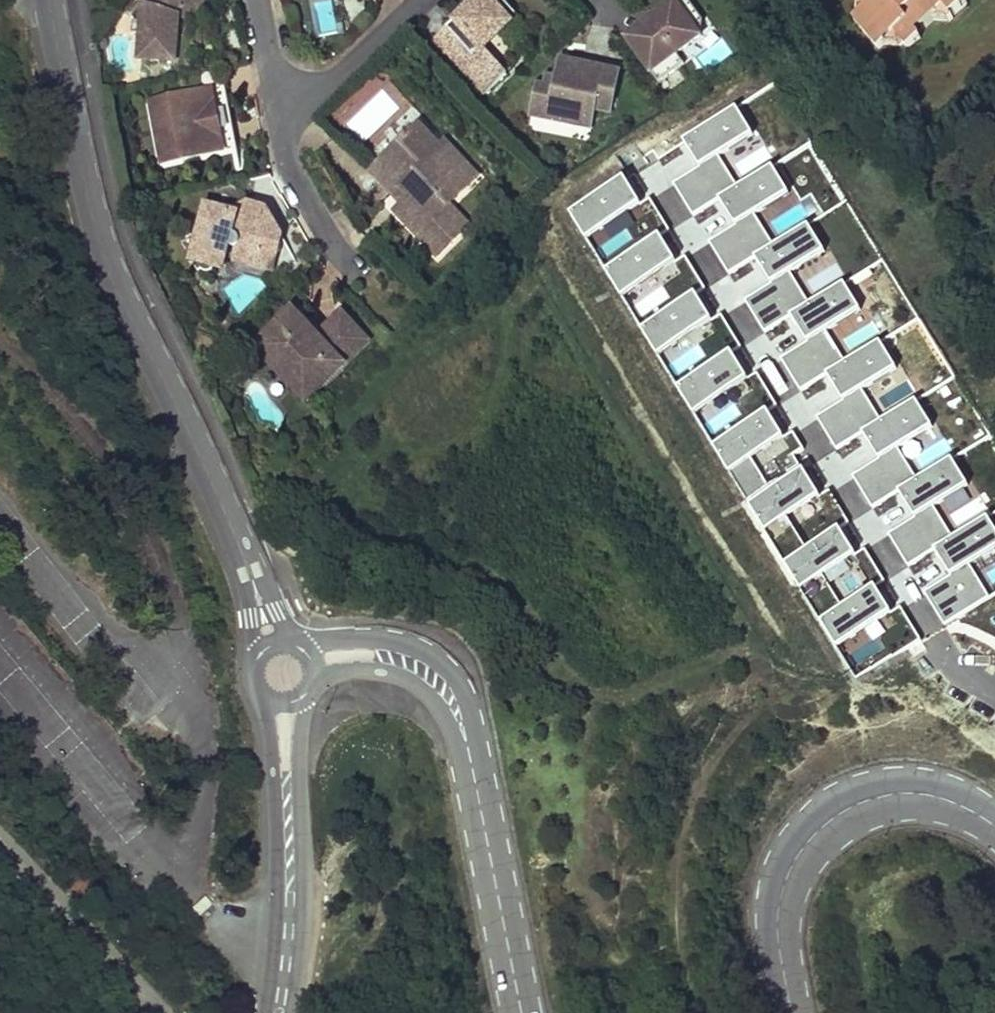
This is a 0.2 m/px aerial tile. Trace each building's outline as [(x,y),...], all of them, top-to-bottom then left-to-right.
[(136,61),(174,64),(178,17),(191,0),(145,0),(141,5),(136,61)] [(318,37),(339,31),(330,0),(307,0),(318,37)] [(430,41),(481,96),(506,73),(482,47),(516,15),(502,0),(478,0),(447,28),(446,26),(430,41)] [(624,39),(652,78),(654,77),(659,84),(686,66),(681,59),(706,40),(702,35),(706,23),(688,0),(680,0),(624,39)] [(860,2),(871,14),(855,28),(881,56),(896,42),(907,54),(919,42),(916,40),(943,16),(950,21),(964,8),(957,0),(862,0),(860,2)] [(614,117),(624,73),(561,58),(556,77),(547,75),(544,85),(537,84),(529,118),(573,128),(576,118),(596,123),(598,114),(614,117)] [(224,86),(149,100),(160,161),(236,147),(224,86)] [(752,134),(736,108),(684,141),(700,168),(673,185),(693,217),(721,200),(738,188),(718,156),(752,134)] [(576,118),(573,128),(594,133),(596,123),(576,118)] [(446,208),(464,190),(447,172),(453,167),(438,151),(416,128),(369,173),(392,197),(399,190),(407,199),(400,206),(393,213),(435,256),(465,227),(446,208)] [(464,190),(475,180),(443,146),(438,151),(453,167),(447,172),(464,190)] [(787,193),(771,168),(738,188),(721,200),(738,227),(709,245),(728,275),(777,244),(756,213),(787,193)] [(639,202),(623,177),(567,212),(583,237),(639,202)] [(400,206),(407,199),(399,190),(392,197),(400,206)] [(649,197),(639,202),(658,236),(668,230),(649,197)] [(229,213),(206,207),(199,231),(180,242),(190,259),(208,265),(225,256),(228,247),(231,248),(234,248),(237,248),(238,246),(240,244),(259,249),(254,267),(272,271),(281,237),(271,218),(259,216),(261,208),(247,204),(229,213)] [(271,218),(266,209),(261,208),(259,216),(271,218)] [(824,250),(808,225),(777,244),(756,257),(773,284),(745,301),(765,333),(792,316),(811,304),(790,272),(824,250)] [(674,262),(658,236),(602,272),(618,297),(674,262)] [(684,256),(674,262),(693,295),(703,289),(684,256)] [(859,310),(843,284),(811,304),(792,316),(808,342),(779,360),(800,393),(849,363),(828,329),(859,310)] [(711,320),(693,295),(640,329),(655,354),(711,320)] [(296,381),(308,369),(323,384),(368,341),(342,314),(317,337),(293,311),(255,348),(269,363),(274,358),(296,381)] [(722,314),(711,320),(731,353),(741,347),(722,314)] [(897,369),(881,343),(849,363),(828,376),(845,403),(818,420),(838,452),(865,434),(883,423),(863,391),(897,369)] [(746,379),(731,353),(674,388),(690,413),(746,379)] [(308,369),(296,381),(274,358),(269,363),(304,400),(323,384),(308,369)] [(756,373),(746,379),(766,412),(776,406),(756,373)] [(932,428),(916,403),(883,423),(865,434),(883,461),(854,479),(873,509),(901,492),(921,479),(901,448),(932,428)] [(781,438),(766,412),(710,447),(725,472),(781,438)] [(792,432),(781,438),(801,471),(805,469),(811,465),(792,432)] [(969,485),(953,459),(921,479),(901,492),(917,519),(890,536),(910,568),(937,551),(955,539),(935,507),(969,485)] [(820,495),(805,469),(749,504),(764,529),(820,495)] [(831,489),(820,495),(840,528),(850,522),(831,489)] [(988,518),(955,539),(937,551),(954,577),(925,595),(945,627),(994,596),(974,564),(994,550),(994,530),(988,518)] [(856,554),(840,528),(784,563),(800,588),(856,554)] [(866,548),(856,554),(875,587),(885,581),(866,548)] [(890,613),(875,587),(818,623),(834,648),(890,613)] [(900,607),(890,613),(909,646),(920,641),(900,607)] [(922,647),(895,665),(911,688),(938,670),(922,647)]
